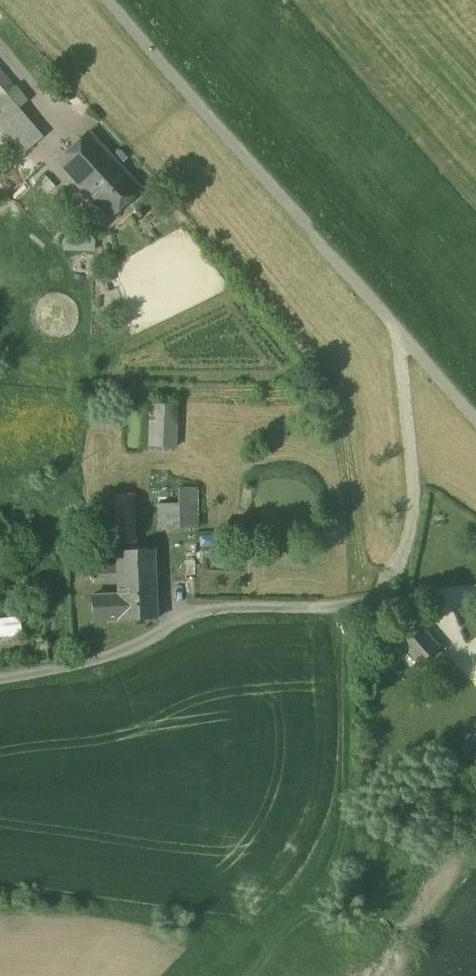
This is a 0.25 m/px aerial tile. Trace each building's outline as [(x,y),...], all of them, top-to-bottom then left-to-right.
[(0,72),(0,97),(13,87),(0,72)] [(18,109),(26,102),(13,87),(0,97),(0,124),(18,109)] [(0,124),(0,133),(19,155),(40,137),(18,109),(0,124)] [(86,133),(55,162),(84,193),(116,165),(86,133)] [(138,189),(116,165),(84,193),(106,217),(138,189)] [(173,405),(151,404),(150,447),(173,448),(173,405)] [(195,487),(177,488),(177,504),(177,528),(195,528),(195,487)] [(132,493),(112,494),(113,512),(133,511),(132,493)] [(177,504),(156,504),(157,529),(177,528),(177,504)] [(133,511),(113,512),(114,545),(135,543),(133,511)] [(153,549),(115,551),(115,565),(116,582),(154,580),(153,549)] [(115,565),(91,565),(92,583),(116,582),(115,565)] [(154,580),(116,582),(116,594),(90,595),(91,620),(117,619),(117,620),(156,618),(156,616),(155,616),(154,580)] [(21,633),(20,615),(0,616),(0,635),(21,633)] [(442,647),(419,623),(401,640),(424,664),(442,647)]
